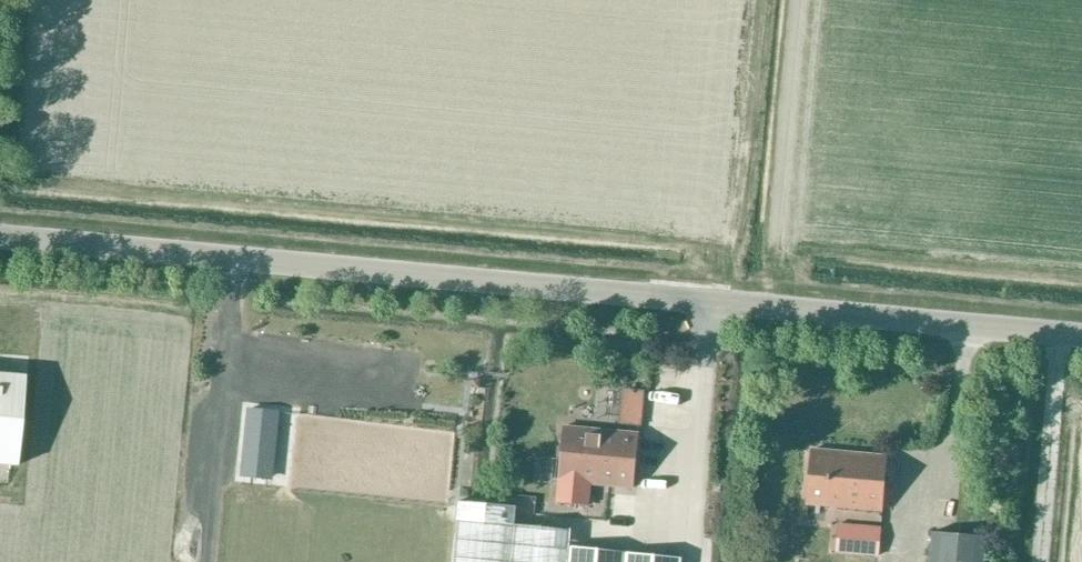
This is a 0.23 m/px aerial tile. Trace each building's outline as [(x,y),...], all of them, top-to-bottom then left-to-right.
[(675,428),(678,366),(641,364),(638,427),(675,428)] [(0,375),(0,465),(16,467),(24,377),(0,375)] [(631,422),(632,386),(608,385),(606,421),(631,422)] [(230,420),(246,421),(247,402),(231,401),(230,420)] [(245,446),(242,473),(243,473),(269,476),(276,411),(249,408),(245,446)] [(359,427),(359,476),(387,476),(388,428),(359,427)] [(559,483),(557,502),(588,505),(590,484),(634,488),(640,434),(564,427),(559,483)] [(419,433),(417,470),(438,471),(440,434),(419,433)] [(806,505),(883,512),(889,457),(811,450),(806,505)] [(683,558),(569,546),(571,530),(514,525),(515,507),(458,502),(452,561),(683,561),(683,558)] [(850,554),(879,556),(881,527),(851,525),(850,554)] [(988,537),(932,534),(930,561),(985,561),(988,537)]
